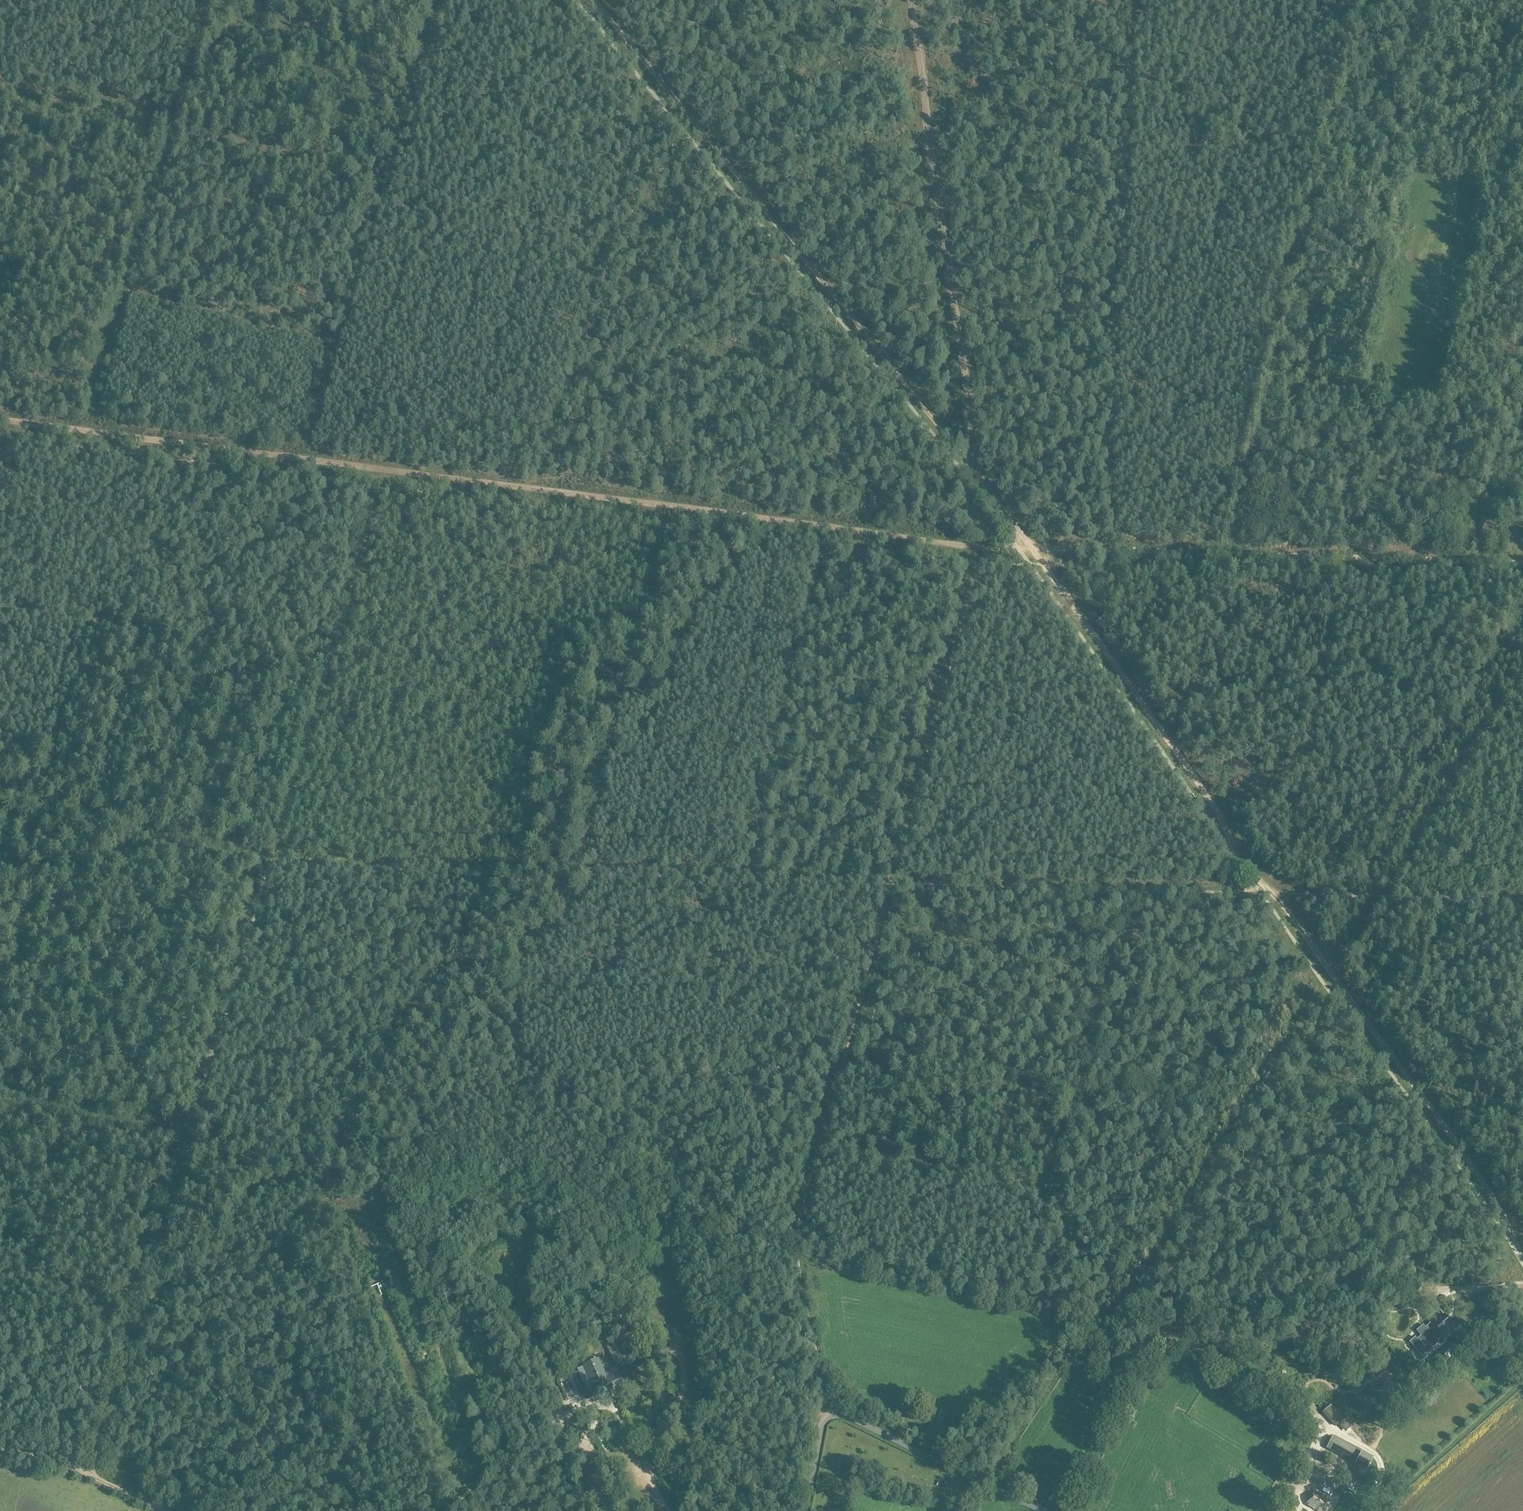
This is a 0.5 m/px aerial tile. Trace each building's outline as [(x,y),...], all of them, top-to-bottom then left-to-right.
[(380,1277),(368,1280),(369,1288),(382,1285),(380,1277)] [(614,1319),(623,1315),(619,1305),(610,1309),(614,1319)] [(1423,1325),(1416,1331),(1421,1336),(1427,1344),(1432,1349),(1439,1343),(1437,1341),(1442,1337),(1443,1339),(1456,1328),(1445,1315),(1438,1321),(1436,1318),(1430,1323),(1431,1323),(1425,1328),(1423,1325)] [(640,1343),(636,1335),(615,1345),(612,1339),(605,1342),(618,1370),(647,1357),(640,1343)] [(1427,1344),(1421,1336),(1417,1339),(1415,1337),(1409,1342),(1422,1357),(1428,1352),(1423,1347),(1427,1344)] [(1442,1365),(1455,1354),(1448,1346),(1435,1357),(1442,1365)] [(584,1368),(588,1377),(604,1370),(600,1361),(584,1368)] [(607,1378),(604,1370),(588,1377),(593,1390),(589,1392),(591,1398),(596,1396),(598,1399),(610,1394),(631,1384),(625,1370),(607,1378)] [(1331,1405),(1323,1412),(1335,1426),(1344,1419),(1331,1405)] [(1347,1410),(1343,1413),(1348,1421),(1352,1418),(1347,1410)] [(1352,1494),(1372,1461),(1333,1437),(1327,1449),(1358,1468),(1345,1490),(1352,1494)] [(1328,1473),(1312,1463),(1305,1475),(1321,1485),(1328,1473)] [(1335,1479),(1332,1486),(1337,1489),(1341,1482),(1335,1479)] [(1314,1492),(1307,1505),(1317,1510),(1325,1510),(1330,1502),(1314,1492)]
